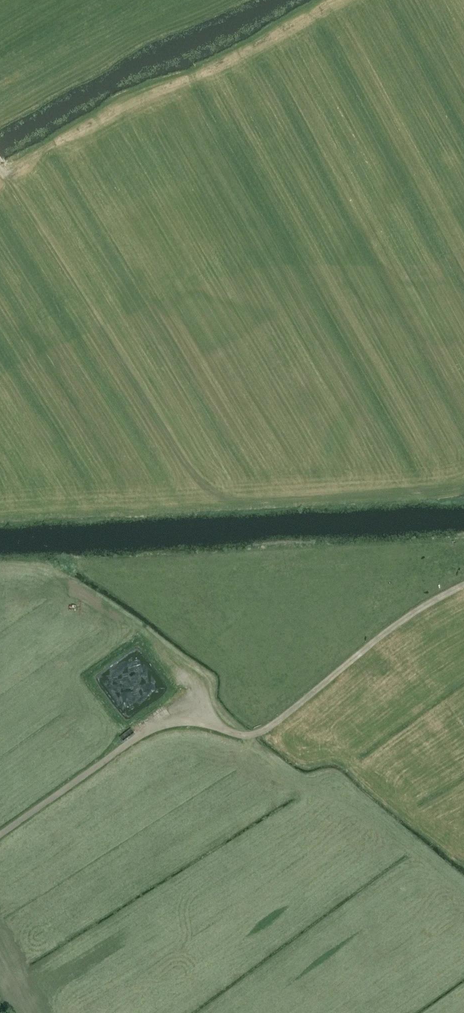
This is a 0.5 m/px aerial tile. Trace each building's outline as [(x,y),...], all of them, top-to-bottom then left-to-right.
[(167,712),(175,712),(175,704),(167,704),(167,712)]
